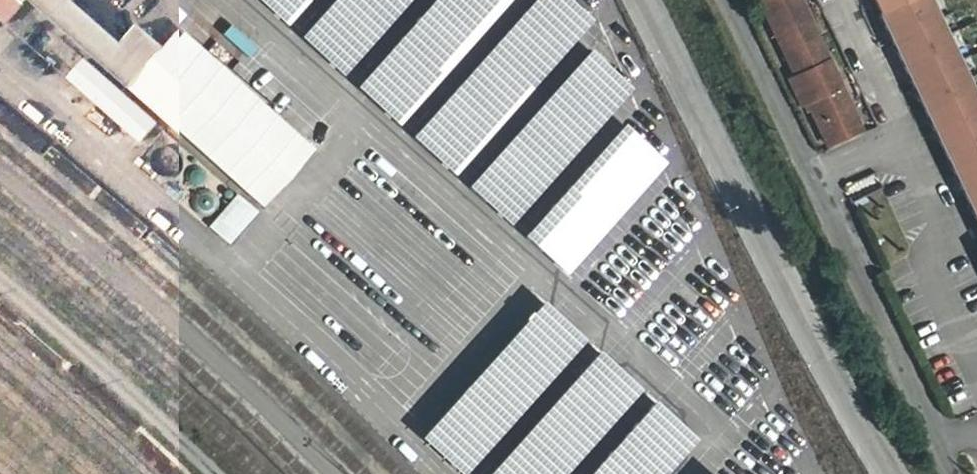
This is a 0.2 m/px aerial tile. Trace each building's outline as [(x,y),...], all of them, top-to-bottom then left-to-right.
[(6,24),(28,1),(129,86),(163,48),(138,27),(121,45),(71,3),(73,0),(0,0),(0,18),(6,24)] [(400,123),(436,84),(441,36),(428,25),(482,11),(495,12),(507,0),(433,0),(391,47),(396,0),(263,0),(400,123)] [(553,60),(593,19),(574,0),(531,0),(512,19),(553,60)] [(761,9),(794,75),(789,78),(803,104),(808,102),(828,144),(860,129),(797,0),(780,0),(761,9)] [(905,71),(976,222),(976,105),(927,0),(907,0),(878,14),(892,44),(905,71)] [(17,32),(37,49),(52,32),(33,15),(17,32)] [(42,53),(62,72),(70,63),(50,45),(42,53)] [(84,62),(69,78),(140,141),(156,125),(84,62)] [(476,180),(572,268),(671,161),(611,106),(629,86),(605,63),(588,82),(568,104),(591,126),(544,177),(528,162),(521,168),(512,159),(505,167),(496,158),(476,180)] [(437,146),(455,168),(475,152),(457,130),(437,146)] [(229,243),(259,208),(238,190),(208,226),(229,243)] [(968,236),(976,255),(976,231),(968,236)] [(651,392),(543,297),(421,436),(465,473),(666,473),(698,437),(649,394),(651,392)]
